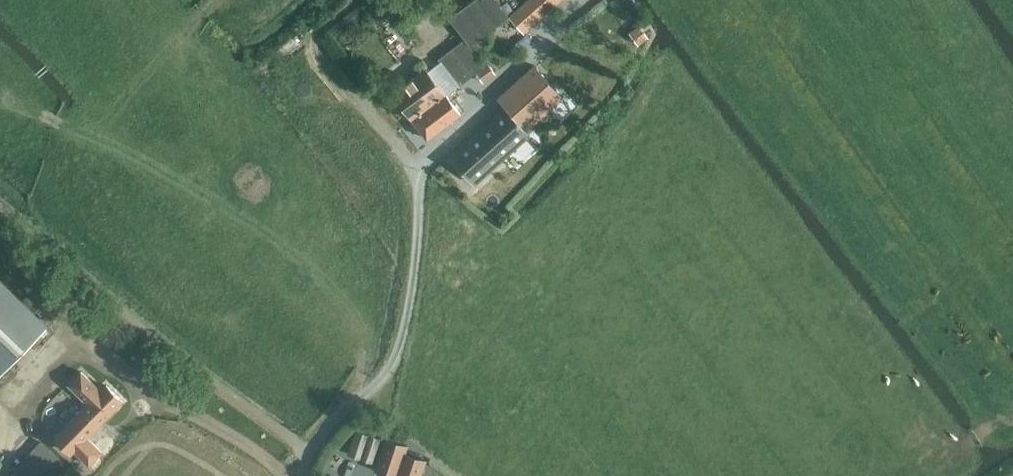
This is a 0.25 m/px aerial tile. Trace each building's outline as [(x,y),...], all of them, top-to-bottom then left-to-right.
[(446,94),(484,65),(470,44),(509,14),(498,0),(472,0),(448,18),(464,38),(438,58),(440,61),(427,69),(426,67),(392,93),(409,116),(444,91),(446,94)] [(526,27),(557,0),(521,0),(511,9),(526,27)] [(567,90),(535,57),(499,93),(531,125),(567,90)] [(460,113),(446,94),(444,91),(409,116),(427,140),(460,113)] [(476,184),(531,135),(507,108),(451,158),(476,184)] [(523,181),(540,165),(528,152),(511,168),(523,181)] [(46,329),(0,283),(0,375),(46,329)] [(90,467),(91,465),(98,471),(110,459),(103,453),(88,437),(124,401),(107,384),(102,390),(82,370),(57,396),(75,414),(55,435),(72,453),(74,451),(90,467)] [(375,460),(384,435),(357,427),(349,452),(375,460)] [(428,459),(407,453),(410,444),(386,437),(383,446),(376,469),(396,475),(422,475),(428,459)] [(63,463),(41,442),(10,475),(51,475),(63,463)]
